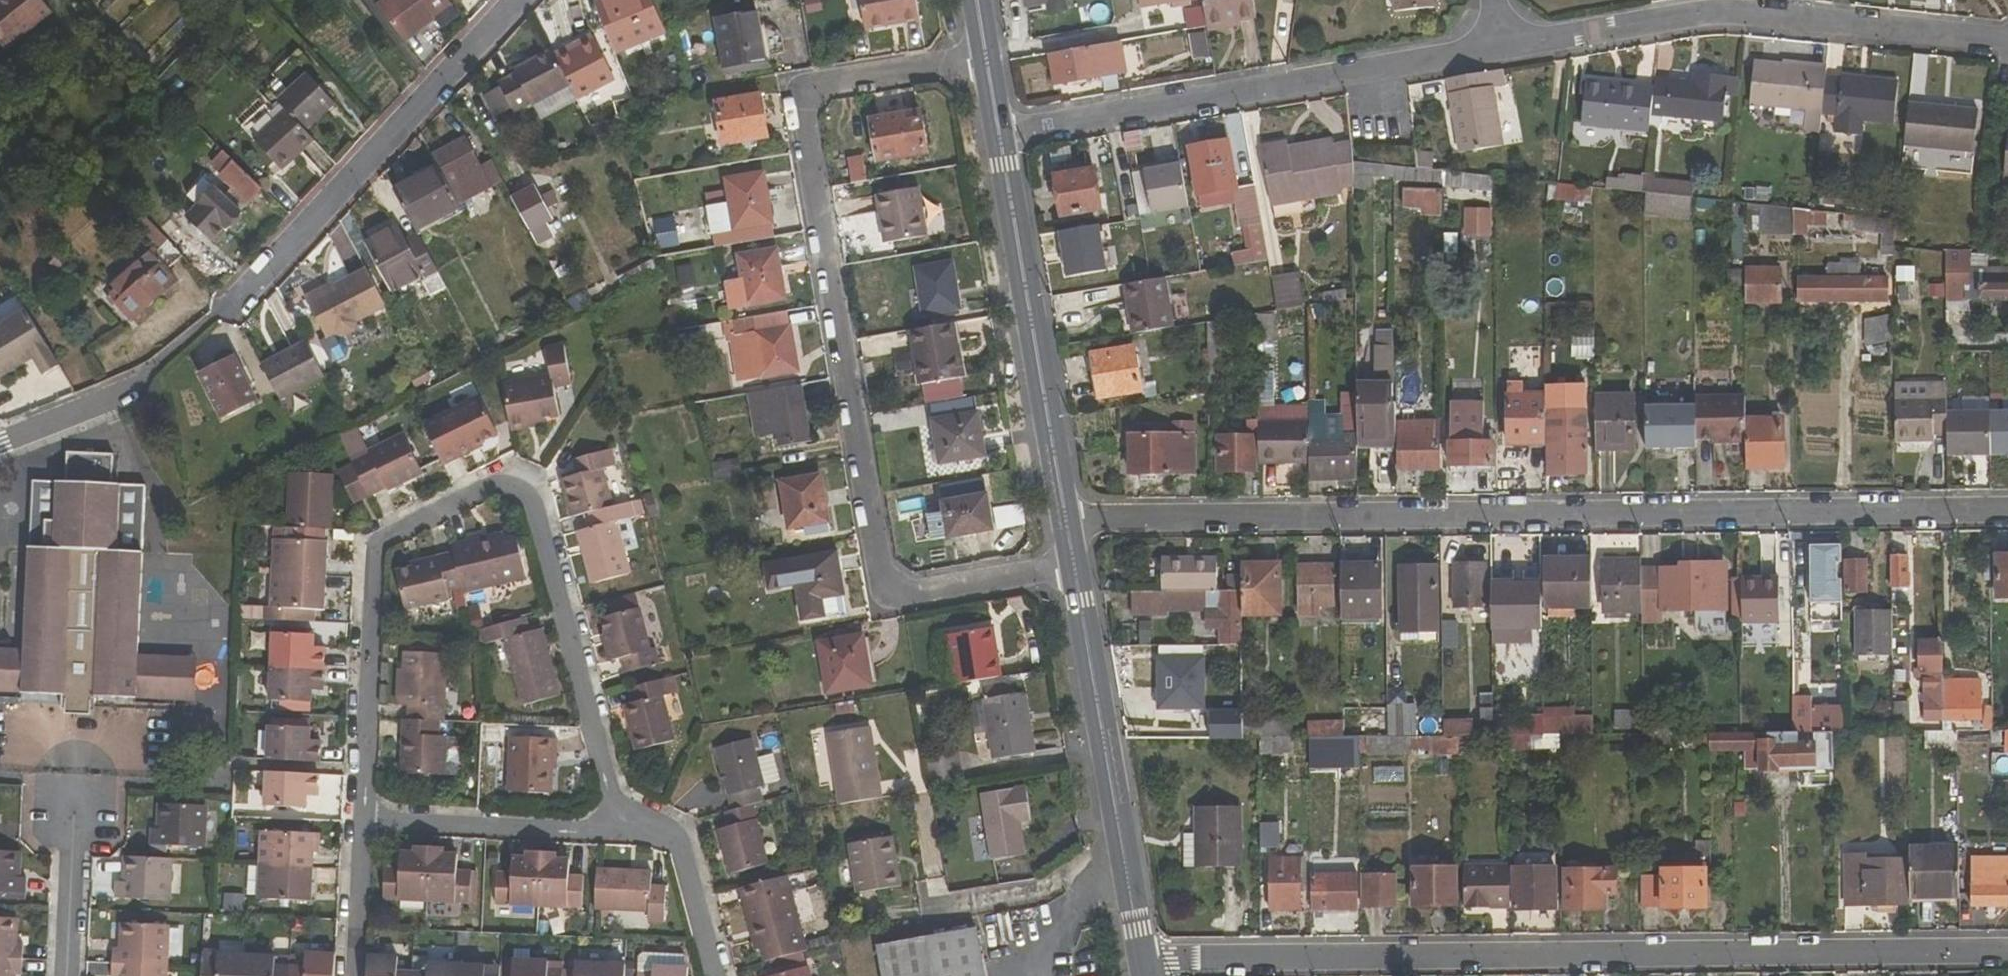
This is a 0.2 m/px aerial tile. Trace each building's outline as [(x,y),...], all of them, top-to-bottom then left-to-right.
[(4,51),(51,13),(41,0),(4,0),(0,3),(0,45),(4,51)] [(404,41),(435,18),(442,27),(459,13),(449,0),(387,0),(378,7),(404,41)] [(617,54),(664,34),(650,0),(610,0),(598,5),(617,54)] [(905,20),(906,25),(923,22),(919,0),(863,0),(868,31),(894,27),(894,23),(905,20)] [(1028,8),(1049,4),(1050,12),(1067,9),(1065,0),(1027,0),(1028,8)] [(1143,10),(1192,2),(1192,0),(1141,0),(1143,10)] [(1209,31),(1224,29),(1223,23),(1257,17),(1254,0),(1203,0),(1208,27),(1209,31)] [(1433,9),(1432,0),(1396,0),(1397,12),(1433,9)] [(723,67),(767,61),(760,14),(717,22),(723,67)] [(1190,33),(1193,57),(1210,55),(1207,31),(1190,33)] [(556,55),(558,60),(596,40),(594,36),(556,55)] [(580,99),(617,80),(596,40),(558,60),(572,86),(580,99)] [(1118,42),(1051,55),(1056,85),(1124,73),(1118,42)] [(533,104),(534,106),(572,86),(558,60),(556,55),(553,49),(515,69),(517,74),(499,82),(516,114),(533,104)] [(1827,76),(1828,68),(1756,61),(1751,105),(1823,112),(1827,76)] [(1448,79),(1462,153),(1505,145),(1494,89),(1506,86),(1503,70),(1448,79)] [(307,74),(277,102),(306,131),(335,104),(307,74)] [(1739,93),(1741,79),(1694,74),(1693,82),(1655,78),(1654,87),(1651,115),(1724,123),(1727,92),(1739,93)] [(1899,81),(1841,75),(1841,77),(1827,76),(1823,112),(1822,116),(1836,117),(1835,133),(1863,137),(1865,122),(1894,125),(1899,81)] [(1654,87),(1587,80),(1583,126),(1649,132),(1651,115),(1654,87)] [(770,137),(762,95),(717,103),(725,145),(770,137)] [(266,106),(243,128),(284,170),(315,141),(306,131),(277,102),(274,105),(270,109),(266,106)] [(1910,102),(1905,146),(1974,153),(1979,109),(1910,102)] [(930,153),(923,111),(871,121),(879,162),(930,153)] [(469,139),(479,158),(489,153),(478,134),(469,139)] [(450,184),(483,166),(479,158),(469,139),(468,138),(435,155),(441,166),(450,184)] [(1273,207),(1343,193),(1342,189),(1355,187),(1354,162),(1352,142),(1334,145),(1333,139),(1288,147),(1287,142),(1263,147),(1273,207)] [(1190,150),(1201,206),(1206,210),(1239,204),(1244,227),(1247,227),(1251,226),(1255,250),(1251,251),(1236,253),(1239,267),(1269,261),(1255,183),(1237,186),(1229,143),(1190,150)] [(235,162),(224,152),(214,162),(225,173),(235,162)] [(863,154),(848,157),(852,182),(867,180),(863,154)] [(1160,169),(1145,172),(1153,214),(1190,207),(1181,159),(1165,162),(1166,168),(1160,169)] [(213,239),(219,234),(222,237),(240,219),(239,218),(245,212),(244,210),(264,190),(235,162),(225,173),(220,178),(213,172),(190,196),(202,208),(191,218),(213,239)] [(1355,187),(1355,189),(1374,190),(1374,179),(1394,179),(1395,166),(1354,162),(1355,187)] [(396,190),(417,230),(462,206),(450,184),(441,166),(396,190)] [(1394,182),(1406,183),(1406,189),(1442,190),(1445,190),(1445,186),(1445,172),(1417,169),(1395,166),(1394,179),(1394,182)] [(1063,219),(1103,211),(1096,168),(1055,175),(1063,219)] [(1494,176),(1445,172),(1445,186),(1495,191),(1494,176)] [(729,181),(732,205),(709,209),(713,234),(772,224),(764,175),(729,181)] [(1647,193),(1668,195),(1669,184),(1648,181),(1647,193)] [(1593,188),(1560,184),(1558,200),(1591,204),(1593,188)] [(552,233),(535,202),(544,198),(536,185),(514,196),(538,240),(552,233)] [(892,243),(928,236),(921,188),(878,196),(883,228),(889,227),(892,243)] [(1405,209),(1422,209),(1422,216),(1442,216),(1442,190),(1406,189),(1405,209)] [(1647,193),(1646,204),(1691,210),(1693,198),(1668,195),(1647,193)] [(562,233),(544,198),(535,202),(552,233),(538,240),(541,245),(562,233)] [(1794,209),(1761,205),(1762,234),(1795,235),(1794,209)] [(146,240),(154,248),(111,287),(113,289),(109,293),(134,321),(179,280),(170,269),(184,257),(177,249),(159,230),(136,207),(125,217),(146,240)] [(1490,243),(1491,208),(1463,207),(1462,242),(1490,243)] [(1807,235),(1808,227),(1827,228),(1827,212),(1813,211),(1794,209),(1795,235),(1807,235)] [(1895,246),(1897,220),(1854,215),(1854,232),(1883,235),(1882,255),(1895,255),(1895,246)] [(177,249),(188,239),(169,220),(159,230),(177,249)] [(1098,224),(1059,231),(1066,276),(1106,269),(1098,224)] [(422,239),(410,245),(405,236),(400,226),(367,243),(394,293),(425,277),(427,280),(440,274),(422,239)] [(1251,226),(1247,227),(1251,251),(1255,250),(1251,226)] [(886,244),(892,243),(889,227),(883,228),(886,244)] [(405,236),(410,245),(422,239),(417,230),(405,236)] [(779,250),(742,256),(750,305),(786,299),(779,250)] [(2007,298),(2007,268),(1984,267),(1984,270),(1963,271),(1963,261),(1985,261),(1985,254),(1980,253),(1946,250),(1946,298),(2007,298)] [(73,264),(62,252),(50,264),(61,276),(73,264)] [(1211,271),(1239,267),(1236,253),(1208,259),(1211,271)] [(1860,264),(1828,264),(1828,278),(1800,278),(1799,302),(1888,302),(1888,278),(1860,278),(1860,264)] [(696,284),(693,265),(678,268),(681,287),(696,284)] [(928,314),(959,308),(952,265),(920,271),(928,314)] [(1162,267),(1150,269),(1152,278),(1164,276),(1162,267)] [(1782,267),(1747,267),(1747,304),(1782,304),(1782,267)] [(328,337),(336,333),(344,335),(356,329),(357,321),(388,305),(368,268),(326,290),(325,288),(307,297),(328,337)] [(1272,277),(1278,310),(1303,307),(1298,274),(1272,277)] [(1134,335),(1175,328),(1167,278),(1152,281),(1125,285),(1134,335)] [(1895,278),(1895,305),(1918,305),(1918,278),(1895,278)] [(1922,298),(1945,297),(1944,283),(1922,283),(1922,298)] [(590,308),(594,306),(586,290),(567,300),(573,311),(575,315),(590,308)] [(1347,291),(1325,293),(1326,304),(1348,301),(1347,291)] [(567,300),(566,297),(555,303),(562,317),(573,311),(567,300)] [(0,325),(0,382),(35,361),(44,376),(60,367),(25,310),(0,325)] [(765,386),(792,382),(791,373),(798,372),(788,312),(734,321),(736,336),(757,333),(760,349),(734,353),(739,382),(763,378),(765,386)] [(1865,318),(1868,345),(1896,342),(1893,315),(1865,318)] [(954,324),(914,331),(924,386),(963,379),(954,324)] [(1359,384),(1359,448),(1393,448),(1394,330),(1378,330),(1378,384),(1359,384)] [(699,336),(684,339),(688,361),(702,359),(699,336)] [(263,364),(282,401),(326,378),(306,342),(263,364)] [(532,423),(547,421),(561,418),(556,390),(574,386),(566,344),(547,347),(553,375),(504,384),(513,432),(533,428),(532,423)] [(1134,349),(1094,356),(1101,398),(1141,392),(1134,349)] [(238,358),(202,376),(224,419),(259,401),(238,358)] [(1895,383),(1896,441),(1935,441),(1935,436),(1948,436),(1947,383),(1895,383)] [(768,425),(770,435),(779,434),(781,446),(811,441),(801,385),(757,393),(761,412),(775,410),(777,424),(768,425)] [(2003,388),(1991,388),(1991,400),(2003,400),(2003,388)] [(1545,404),(1545,393),(1510,393),(1510,446),(1546,446),(1545,404)] [(1596,396),(1596,449),(1633,449),(1633,396),(1596,396)] [(474,451),(473,449),(500,436),(482,397),(425,424),(445,466),(474,451)] [(1484,432),(1484,401),(1453,401),(1452,465),(1497,465),(1496,432),(1484,432)] [(1546,470),(1587,471),(1588,404),(1545,404),(1546,446),(1546,470)] [(1646,405),(1646,450),(1695,450),(1695,405),(1646,405)] [(1341,409),(1342,434),(1358,433),(1357,409),(1341,409)] [(1746,409),(1703,409),(1703,443),(1746,443),(1746,419),(1746,409)] [(1991,412),(1948,412),(1948,436),(1949,455),(1991,455),(1991,412)] [(1991,412),(1991,455),(2007,455),(2007,412),(1991,412)] [(977,414),(935,421),(943,464),(984,456),(977,414)] [(1782,467),(1781,419),(1746,419),(1746,443),(1746,467),(1782,467)] [(1260,498),(1260,473),(1256,473),(1256,422),(1247,422),(1247,436),(1221,436),(1221,473),(1243,473),(1243,498),(1260,498)] [(1259,422),(1260,463),(1308,463),(1308,427),(1308,422),(1259,422)] [(1399,423),(1400,471),(1439,470),(1439,423),(1399,423)] [(1308,476),(1353,475),(1354,454),(1338,454),(1338,436),(1315,436),(1315,427),(1308,427),(1308,463),(1308,476)] [(388,489),(389,491),(424,474),(404,434),(351,461),(354,466),(369,497),(388,489)] [(1132,474),(1193,473),(1193,435),(1132,437),(1132,474)] [(614,447),(571,458),(576,476),(563,479),(573,519),(587,515),(615,508),(604,467),(618,464),(614,447)] [(63,710),(68,710),(67,715),(93,716),(93,711),(97,711),(97,698),(139,700),(141,655),(145,553),(119,552),(123,485),(114,484),(115,455),(69,453),(68,482),(58,482),(56,521),(47,520),(46,549),(30,548),(26,650),(24,694),(64,696),(63,710)] [(369,497),(354,466),(340,472),(356,504),(369,497)] [(288,529),(332,531),(335,476),(291,474),(288,529)] [(821,477),(786,483),(794,528),(806,525),(808,537),(832,533),(821,477)] [(33,481),(30,548),(46,549),(47,520),(56,521),(58,482),(33,481)] [(987,497),(947,503),(951,536),(993,529),(987,497)] [(580,531),(594,584),(632,574),(618,522),(632,518),(629,504),(615,508),(587,515),(590,528),(580,531)] [(487,544),(503,540),(502,533),(485,537),(487,544)] [(462,588),(463,594),(528,579),(518,536),(503,540),(487,544),(485,537),(451,545),(454,556),(462,588)] [(1842,596),(1841,545),(1830,544),(1830,537),(1818,538),(1818,545),(1811,545),(1810,545),(1810,596),(1842,596)] [(330,543),(275,541),(274,575),(328,577),(330,543)] [(1998,554),(1998,597),(2007,597),(2007,554),(1998,554)] [(450,601),(447,592),(462,588),(454,556),(424,563),(426,568),(414,571),(398,575),(407,612),(450,601)] [(769,567),(772,587),(800,583),(806,618),(841,612),(838,595),(844,594),(837,556),(769,567)] [(1892,557),(1892,587),(1908,587),(1907,557),(1892,557)] [(1162,591),(1218,591),(1218,560),(1162,559),(1162,591)] [(1592,605),(1592,561),(1548,562),(1549,606),(1592,605)] [(1605,561),(1606,611),(1642,611),(1642,561),(1605,561)] [(1704,568),(1704,561),(1682,562),(1682,568),(1664,568),(1664,611),(1725,610),(1725,568),(1704,568)] [(1847,593),(1867,593),(1867,561),(1846,561),(1847,593)] [(1280,615),(1280,566),(1243,566),(1243,591),(1243,615),(1280,615)] [(1402,634),(1441,633),(1439,566),(1401,567),(1402,634)] [(1486,566),(1455,566),(1455,606),(1486,606),(1486,566)] [(1317,615),(1317,605),(1333,605),(1332,567),(1302,568),(1302,615),(1317,615)] [(1342,568),(1342,617),(1380,617),(1380,568),(1342,568)] [(272,607),(257,607),(257,620),(312,623),(313,609),(326,610),(328,577),(274,575),(272,607)] [(1742,576),(1742,624),(1780,624),(1780,576),(1742,576)] [(1492,584),(1493,630),(1543,629),(1542,583),(1492,584)] [(1130,614),(1207,614),(1207,646),(1243,645),(1243,615),(1243,591),(1218,591),(1162,591),(1131,591),(1130,614)] [(624,658),(627,673),(660,664),(656,650),(652,651),(641,609),(603,619),(614,661),(624,658)] [(1857,611),(1857,656),(1894,655),(1892,610),(1857,611)] [(561,696),(543,629),(530,632),(526,617),(480,628),(485,645),(506,640),(524,706),(561,696)] [(956,685),(1003,677),(996,629),(949,636),(956,685)] [(326,670),(327,649),(316,648),(316,636),(274,634),(272,668),(326,670)] [(819,642),(827,694),(874,687),(866,635),(819,642)] [(1944,678),(1943,640),(1919,641),(1920,673),(1925,674),(1925,721),(1945,721),(1944,678)] [(495,643),(501,673),(510,671),(504,641),(495,643)] [(24,694),(26,650),(0,649),(0,693),(24,694)] [(447,722),(450,655),(406,653),(405,670),(404,689),(399,689),(398,706),(410,706),(410,720),(441,722),(447,722)] [(139,700),(198,702),(200,658),(141,655),(139,700)] [(1203,661),(1160,661),(1160,708),(1203,707),(1203,661)] [(315,691),(325,692),(326,670),(272,668),(271,701),(314,703),(315,691)] [(1982,720),(1981,677),(1944,678),(1945,721),(1982,720)] [(625,705),(636,751),(676,741),(665,696),(670,695),(666,679),(630,688),(634,703),(625,705)] [(1028,693),(986,700),(995,759),(1037,753),(1028,693)] [(270,714),(313,716),(314,703),(271,701),(270,714)] [(1795,728),(1843,730),(1844,703),(1796,701),(1795,728)] [(1895,730),(1910,730),(1910,702),(1895,702),(1895,730)] [(1389,707),(1373,708),(1373,713),(1360,713),(1360,736),(1361,736),(1389,736),(1389,707)] [(1410,707),(1394,707),(1395,736),(1411,736),(1410,707)] [(1480,709),(1480,720),(1493,720),(1493,709),(1480,709)] [(1631,712),(1615,712),(1615,729),(1631,729),(1631,712)] [(1560,735),(1593,734),(1593,717),(1544,715),(1544,735),(1560,735)] [(1292,718),(1243,718),(1244,738),(1260,738),(1293,737),(1292,718)] [(448,737),(441,736),(441,722),(410,720),(404,720),(402,774),(447,775),(448,737)] [(1459,735),(1474,735),(1474,720),(1456,720),(1456,735),(1459,735)] [(1343,737),(1343,722),(1308,722),(1309,737),(1310,737),(1343,737)] [(1655,734),(1672,734),(1672,724),(1655,724),(1655,734)] [(322,763),(323,742),(312,741),(313,729),(270,726),(268,761),(322,763)] [(872,727),(829,734),(841,805),(883,798),(872,727)] [(1958,747),(1957,732),(1926,731),(1926,747),(1958,747)] [(1710,747),(1710,751),(1746,750),(1747,732),(1742,732),(1710,733),(1710,747)] [(1746,769),(1761,768),(1761,771),(1780,770),(1780,767),(1834,766),(1834,732),(1793,732),(1747,732),(1746,750),(1746,769)] [(1643,733),(1630,734),(1630,748),(1710,747),(1710,733),(1672,734),(1655,734),(1643,733)] [(1260,754),(1293,754),(1293,737),(1260,738),(1260,754)] [(1432,737),(1368,738),(1368,755),(1412,754),(1412,751),(1433,751),(1432,737)] [(511,738),(509,792),(553,794),(554,771),(554,756),(559,757),(559,741),(511,738)] [(759,802),(755,788),(761,786),(747,738),(710,748),(726,811),(746,806),(759,802)] [(1361,756),(1361,738),(1331,739),(1331,757),(1361,756)] [(760,757),(765,782),(779,780),(774,754),(760,757)] [(309,797),(320,797),(321,775),(268,773),(266,807),(309,809),(309,797)] [(993,861),(1027,856),(1022,822),(1033,821),(1028,788),(984,794),(993,861)] [(161,805),(159,829),(152,829),(151,845),(204,848),(206,807),(161,805)] [(713,837),(724,882),(763,872),(746,806),(726,811),(717,813),(723,834),(713,837)] [(1242,809),(1197,808),(1197,835),(1185,835),(1184,868),(1241,869),(1242,809)] [(1261,824),(1261,847),(1276,847),(1276,825),(1261,824)] [(260,866),(314,869),(315,835),(262,832),(260,866)] [(893,837),(851,843),(859,893),(901,886),(893,837)] [(1697,841),(1697,857),(1711,857),(1710,842),(1697,841)] [(414,851),(402,851),(401,868),(386,867),(385,900),(427,902),(429,848),(414,847),(414,851)] [(444,848),(429,848),(427,902),(472,904),(473,872),(457,871),(458,855),(444,854),(444,848)] [(1959,897),(1959,848),(1910,848),(1910,861),(1911,898),(1959,897)] [(527,857),(514,856),(513,874),(498,873),(497,905),(539,907),(542,853),(527,852),(527,857)] [(539,907),(584,909),(585,877),(570,876),(571,859),(558,858),(559,853),(542,853),(539,907)] [(0,854),(0,899),(27,901),(28,877),(20,877),(21,855),(0,854)] [(1911,898),(1910,861),(1865,861),(1865,856),(1849,855),(1849,904),(1911,904),(1911,898)] [(125,882),(118,882),(117,898),(170,900),(172,862),(127,860),(125,882)] [(1299,860),(1270,861),(1271,909),(1300,908),(1299,860)] [(1972,860),(1972,906),(2007,907),(2007,860),(1972,860)] [(1465,866),(1466,910),(1513,909),(1511,865),(1465,866)] [(314,869),(260,866),(259,900),(312,902),(314,869)] [(1412,907),(1459,906),(1458,867),(1412,867),(1412,907)] [(1558,868),(1516,868),(1516,909),(1558,909),(1558,868)] [(650,923),(665,924),(667,887),(652,886),(653,872),(597,869),(595,909),(651,912),(650,923)] [(1615,870),(1567,871),(1567,909),(1604,908),(1603,893),(1615,893),(1615,870)] [(1664,870),(1664,875),(1642,875),(1643,908),(1664,907),(1664,909),(1705,909),(1704,870),(1664,870)] [(1359,874),(1313,874),(1313,910),(1358,910),(1359,874)] [(757,930),(762,949),(766,962),(808,951),(788,875),(741,888),(751,932),(757,930)] [(1361,875),(1361,907),(1398,908),(1397,875),(1361,875)] [(16,943),(18,920),(0,919),(0,955),(23,956),(24,944),(16,943)] [(167,962),(168,926),(124,924),(123,949),(114,948),(114,960),(167,962)] [(978,929),(878,946),(883,975),(986,975),(978,929)] [(751,932),(756,951),(762,949),(757,930),(751,932)] [(203,975),(242,975),(243,955),(219,954),(219,962),(203,962),(203,975)] [(306,966),(289,966),(289,975),(334,975),(335,955),(307,954),(306,966)] [(686,963),(668,963),(668,955),(646,954),(638,959),(637,975),(688,975),(688,969),(686,963)] [(15,975),(23,975),(23,956),(0,955),(0,975),(15,975)] [(277,965),(277,957),(243,955),(242,975),(289,975),(289,966),(277,965)] [(668,955),(668,963),(686,963),(683,955),(668,955)] [(399,957),(368,956),(367,975),(414,975),(414,972),(399,971),(399,957)] [(167,962),(114,960),(113,975),(166,975),(167,962)] [(563,970),(549,969),(549,962),(514,960),(513,975),(563,975),(563,970)] [(429,972),(414,972),(414,975),(461,975),(461,973),(462,965),(429,963),(429,972)] [(626,972),(612,972),(612,964),(577,963),(576,975),(625,975),(626,972)] [(500,975),(486,975),(487,966),(462,965),(461,973),(461,975),(500,975)] [(809,968),(778,975),(811,975),(809,968)]
